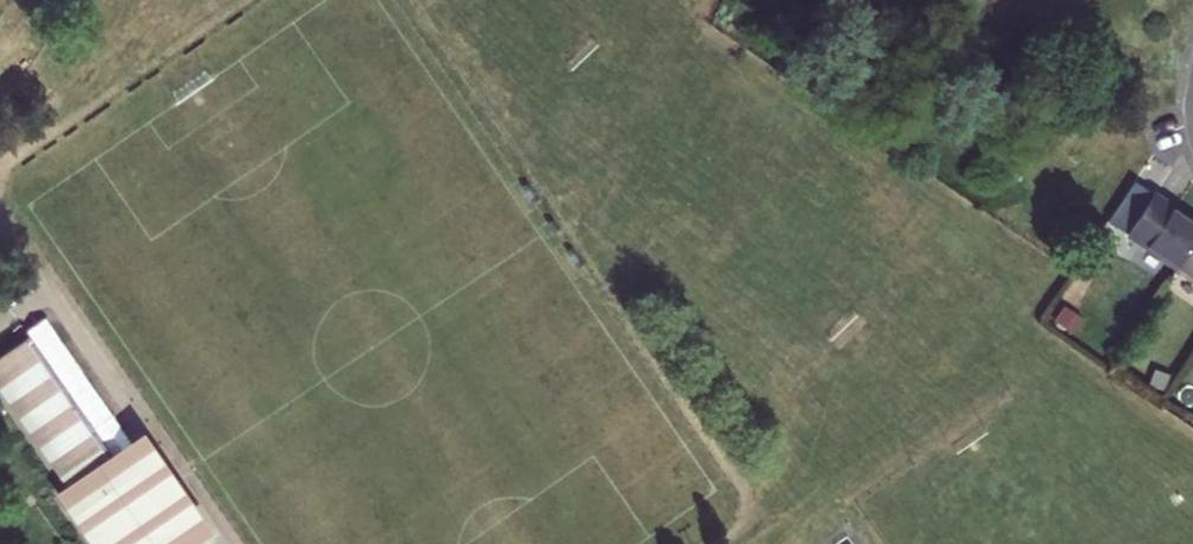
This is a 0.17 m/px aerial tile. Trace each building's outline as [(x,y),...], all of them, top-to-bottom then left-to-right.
[(1164,191),(1134,233),(1184,266),(1192,253),(1192,211),(1164,191)] [(1184,266),(1192,272),(1192,253),(1184,266)] [(8,355),(0,360),(0,428),(61,522),(49,530),(59,543),(148,543),(112,492),(104,497),(8,355)]
